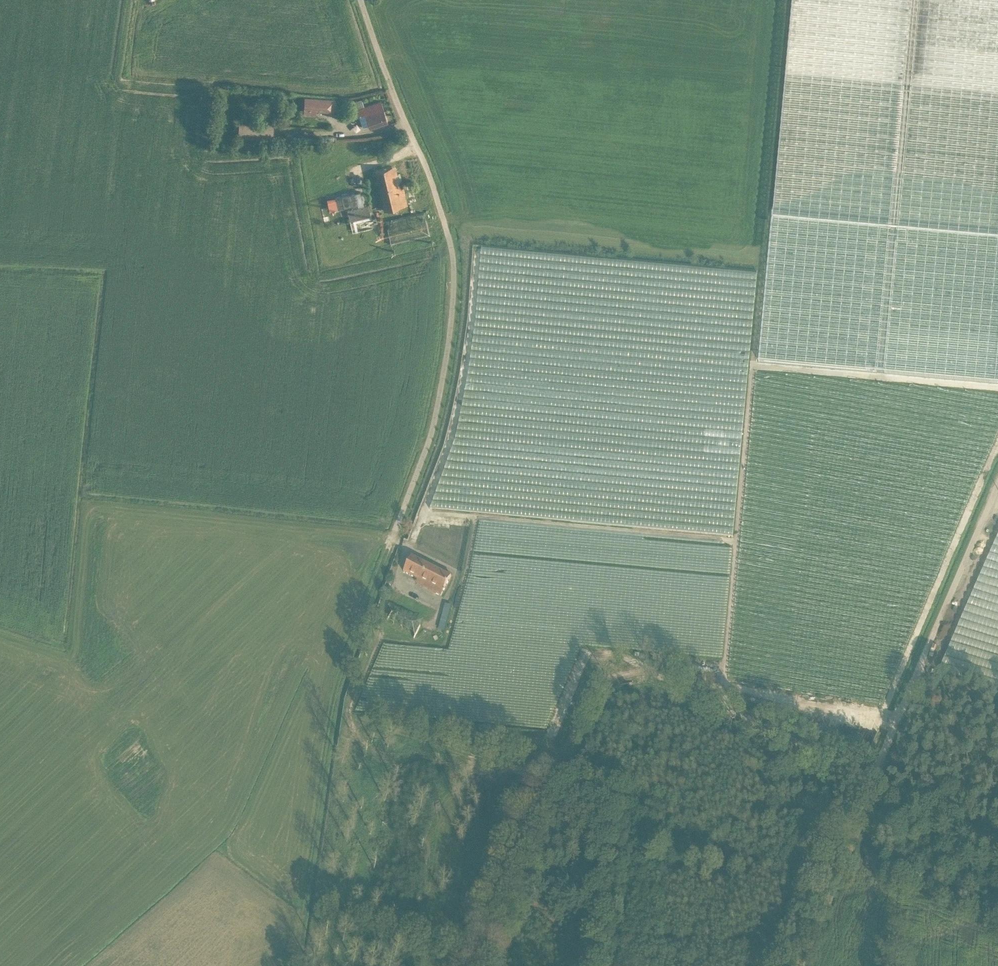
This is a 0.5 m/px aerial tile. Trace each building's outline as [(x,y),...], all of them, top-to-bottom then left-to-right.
[(759,361),(997,383),(997,0),(793,0),(759,361)] [(304,97),(303,113),(330,114),(331,98),(304,97)] [(372,127),(392,121),(385,100),(358,109),(360,116),(368,113),(372,127)] [(239,117),(239,137),(273,138),(273,118),(239,117)] [(387,211),(411,205),(400,165),(376,171),(387,211)] [(354,193),(326,199),(329,211),(357,205),(354,193)] [(429,235),(424,212),(385,221),(391,244),(429,235)] [(745,339),(753,266),(676,258),(675,273),(672,273),(681,277),(685,280),(685,281),(686,281),(690,285),(690,289),(698,290),(697,301),(707,302),(707,308),(711,303),(719,311),(720,311),(720,316),(723,319),(720,326),(725,328),(733,335),(732,343),(738,347),(736,351),(739,352),(745,339)] [(982,555),(985,577),(996,561),(997,562),(997,532),(982,555)] [(443,598),(454,576),(415,555),(403,577),(443,598)] [(422,618),(396,605),(388,620),(414,634),(422,618)] [(936,657),(965,659),(964,670),(971,675),(974,670),(997,672),(997,606),(993,606),(992,613),(992,622),(988,622),(987,633),(969,632),(978,639),(973,646),(968,643),(967,653),(932,650),(931,663),(936,657)]
